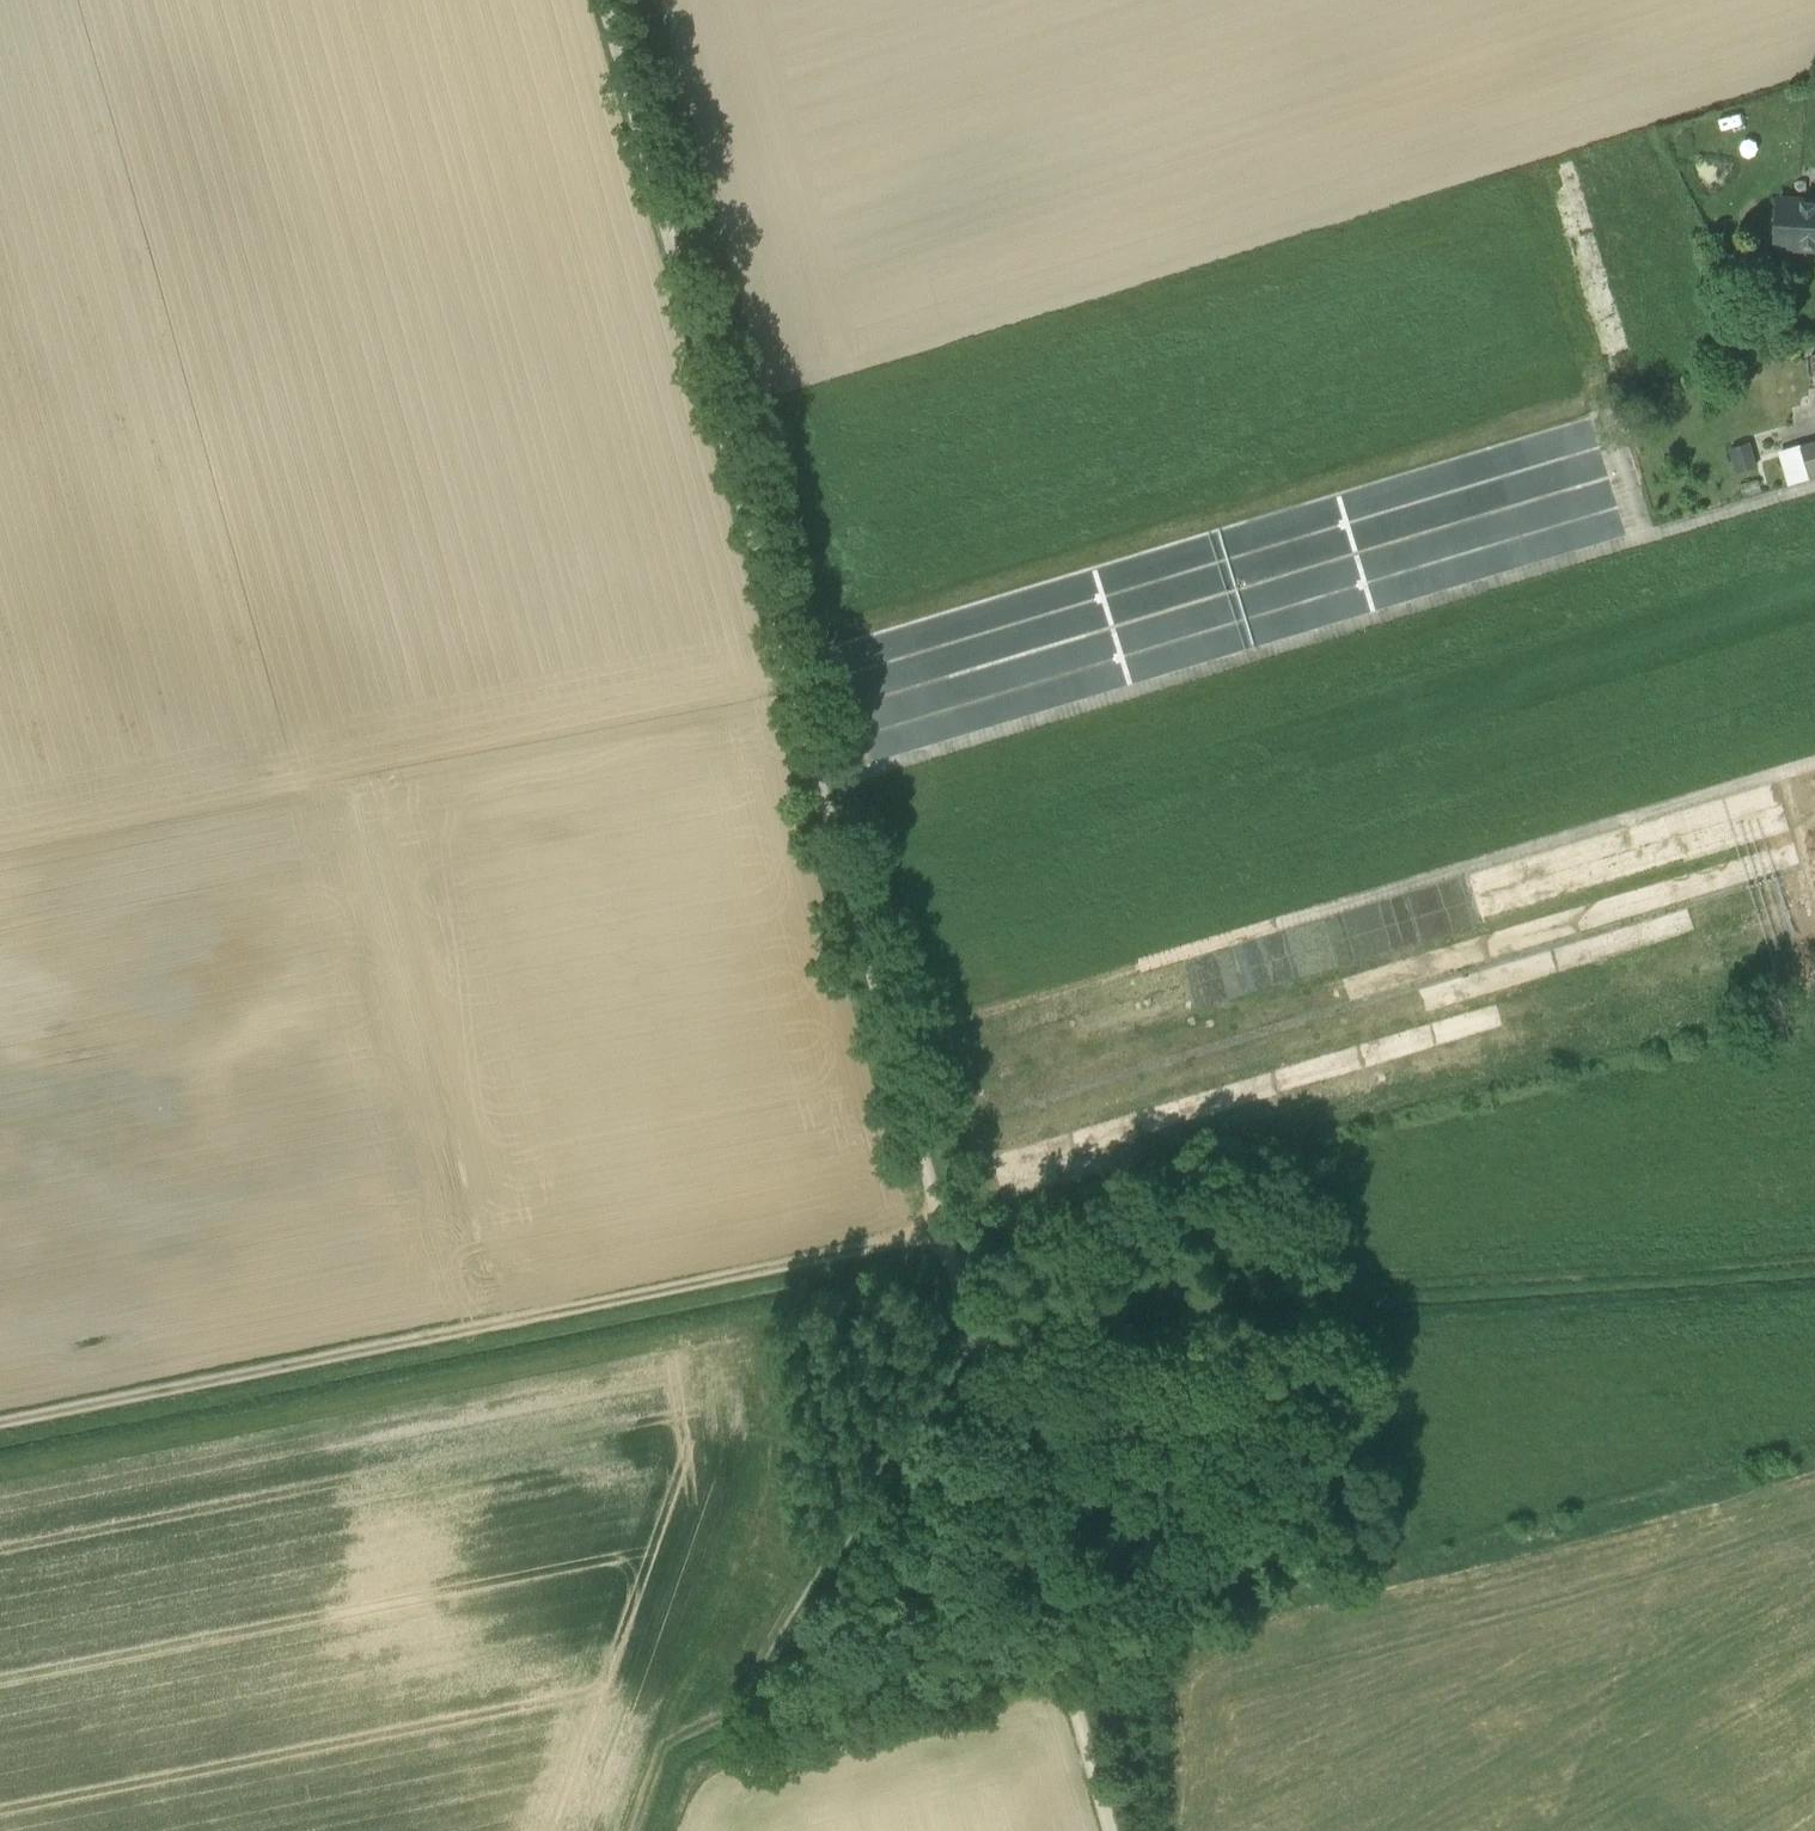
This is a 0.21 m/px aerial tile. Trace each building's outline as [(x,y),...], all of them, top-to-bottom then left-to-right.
[(1779,200),(1777,245),(1814,247),(1814,202),(1779,200)] [(1730,446),(1737,471),(1757,466),(1750,441),(1730,446)] [(1803,450),(1811,478),(1814,477),(1814,446),(1803,450)]
